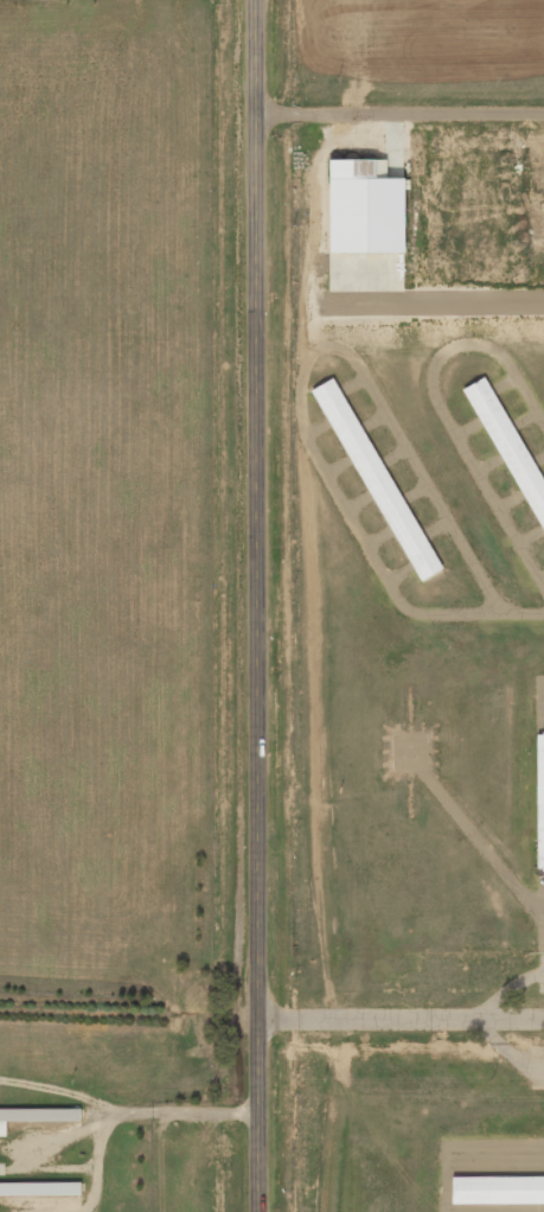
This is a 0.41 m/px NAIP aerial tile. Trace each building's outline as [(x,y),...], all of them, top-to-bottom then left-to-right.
[(328,252),(403,252),(403,178),(376,178),(376,159),(328,159),(328,252)] [(485,377),(543,477),(543,530),(462,390),(485,377)] [(333,378),(446,569),(423,582),(312,391),(333,378)] [(537,871),(543,871),(543,733),(535,733),(537,871)] [(0,1108),(0,1121),(78,1121),(78,1108),(0,1108)] [(454,1179),(543,1178),(543,1206),(454,1206),(454,1179)] [(79,1193),(79,1180),(0,1180),(0,1194),(79,1193)]
